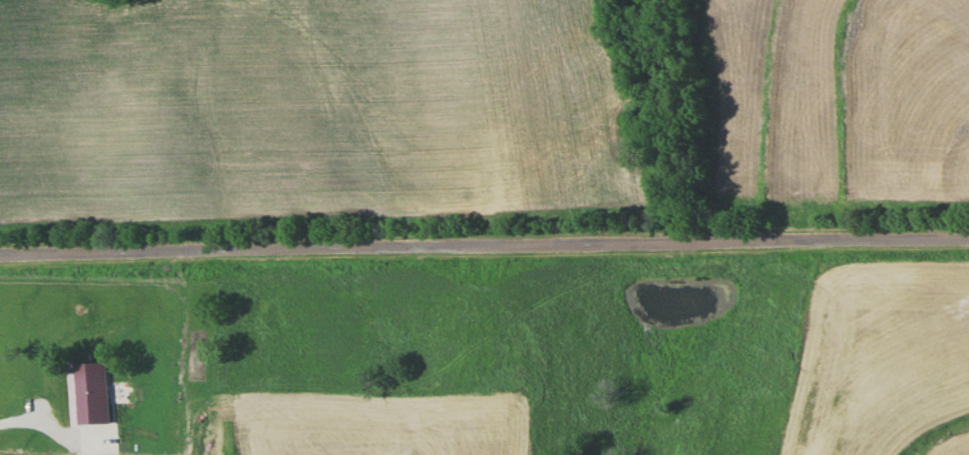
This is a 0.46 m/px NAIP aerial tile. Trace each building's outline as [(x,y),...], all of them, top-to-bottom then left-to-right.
[(74,393),(99,393),(100,366),(74,366),(74,393)]
